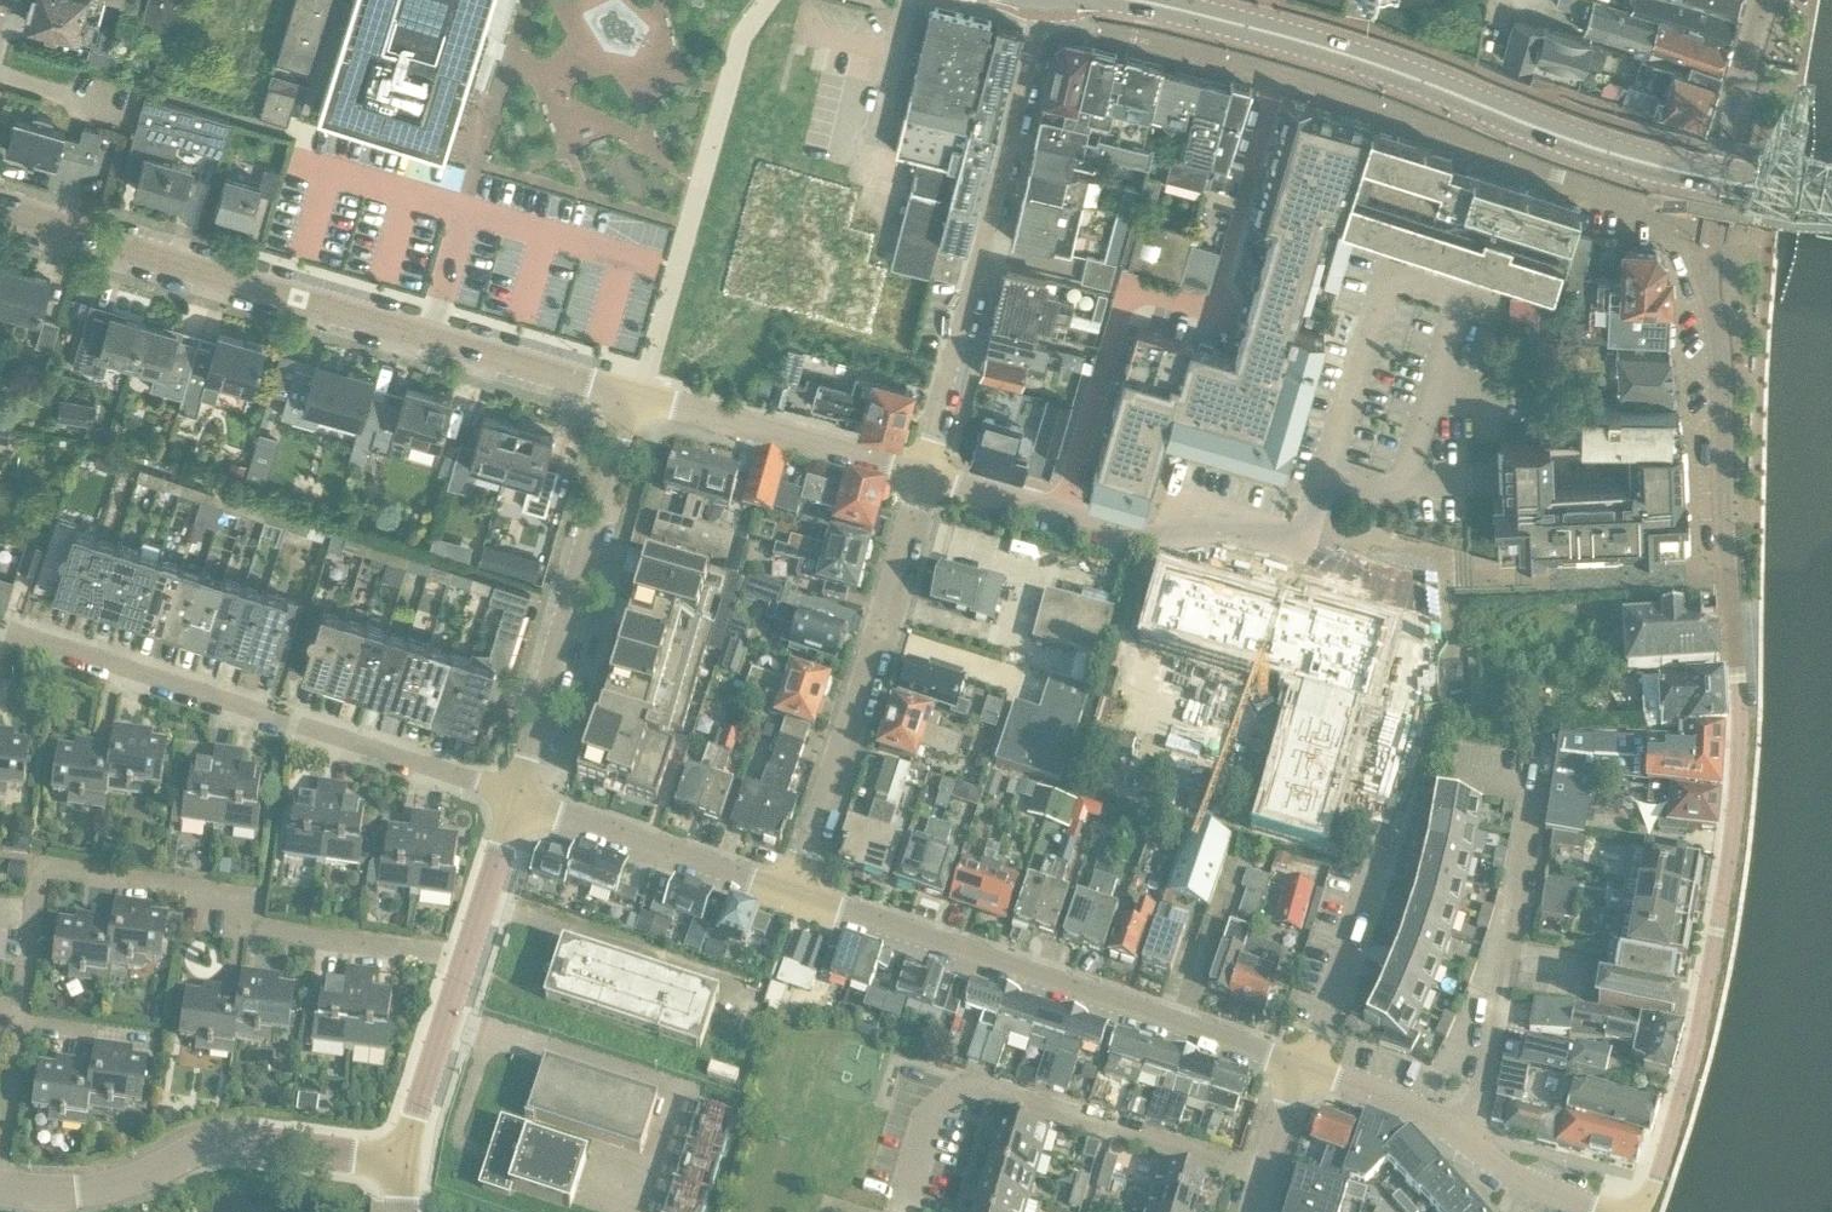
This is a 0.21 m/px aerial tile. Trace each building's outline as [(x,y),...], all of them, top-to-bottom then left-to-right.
[(99,16),(40,0),(29,0),(24,17),(26,18),(26,19),(94,37),(99,16)] [(99,16),(104,0),(40,0),(99,16)] [(176,49),(269,78),(276,57),(293,0),(191,0),(176,49)] [(276,57),(311,68),(332,0),(293,0),(276,57)] [(319,112),(445,152),(449,140),(466,85),(473,87),(474,85),(465,83),(475,52),(482,54),(487,38),(488,39),(489,37),(478,34),(488,0),(354,0),(344,29),(323,99),(319,112)] [(1556,3),(1572,7),(1571,14),(1585,18),(1582,29),(1642,47),(1644,42),(1691,58),(1688,71),(1718,81),(1721,70),(1729,41),(1631,7),(1603,0),(1557,0),(1556,3)] [(1632,4),(1631,7),(1729,41),(1737,17),(1686,0),(1617,0),(1632,4)] [(1737,9),(1739,0),(1701,0),(1737,9)] [(742,189),(722,259),(724,260),(763,271),(780,276),(828,102),(833,103),(842,69),(866,76),(881,22),(807,1),(794,8),(772,86),(774,86),(766,111),(761,109),(745,165),(751,166),(744,190),(742,189)] [(908,191),(890,260),(931,270),(932,270),(950,202),(976,101),(956,95),(961,78),(960,68),(947,65),(960,11),(936,5),(930,8),(927,22),(896,149),(939,159),(929,197),(908,191)] [(976,101),(986,63),(982,58),(991,18),(960,11),(947,65),(960,68),(961,78),(956,95),(976,101)] [(1534,67),(1544,27),(1514,19),(1503,59),(1534,67)] [(950,202),(932,270),(934,271),(957,277),(958,277),(966,245),(969,246),(997,130),(1009,78),(1010,78),(1023,29),(1024,27),(998,21),(986,63),(976,101),(950,202)] [(1534,67),(1532,74),(1536,76),(1577,89),(1577,88),(1582,72),(1585,61),(1590,42),(1591,40),(1544,27),(1534,67)] [(108,52),(109,49),(113,32),(101,29),(98,41),(96,48),(108,52)] [(1051,70),(1042,105),(1076,114),(1076,111),(1084,79),(1092,46),(1065,40),(1057,45),(1051,70)] [(1590,42),(1584,64),(1602,68),(1608,47),(1590,42)] [(108,52),(96,48),(89,46),(85,60),(111,67),(111,66),(114,67),(117,51),(109,49),(108,52)] [(1076,111),(1076,114),(1109,123),(1115,97),(1125,54),(1116,52),(1113,51),(1092,46),(1084,79),(1076,111)] [(1109,123),(1102,153),(1110,155),(1149,165),(1154,144),(1144,142),(1151,111),(1162,67),(1163,64),(1125,54),(1115,97),(1109,123)] [(1641,57),(1634,80),(1667,90),(1667,91),(1712,103),(1718,81),(1717,81),(1688,71),(1687,71),(1674,67),(1641,57)] [(1162,67),(1151,111),(1163,114),(1163,115),(1163,116),(1163,117),(1163,118),(1164,119),(1164,120),(1165,121),(1166,121),(1167,122),(1168,122),(1173,123),(1171,132),(1186,137),(1202,77),(1162,67)] [(1172,157),(1166,177),(1177,180),(1204,187),(1210,162),(1230,84),(1202,77),(1186,137),(1181,156),(1180,160),(1172,157)] [(1604,83),(1601,93),(1617,97),(1622,82),(1609,78),(1604,83)] [(1214,163),(1209,183),(1235,191),(1243,164),(1228,159),(1251,86),(1230,80),(1230,84),(1210,162),(1214,163)] [(259,113),(258,114),(287,123),(291,111),(293,106),(297,91),(296,90),(268,82),(259,113)] [(1627,83),(1622,102),(1653,110),(1691,121),(1705,125),(1710,108),(1712,103),(1667,91),(1665,95),(1658,93),(1627,83)] [(164,138),(177,142),(221,155),(231,121),(146,95),(124,165),(141,170),(146,153),(159,157),(164,138)] [(1327,209),(1340,213),(1369,126),(1371,121),(1286,97),(1253,211),(1274,217),(1235,354),(1182,339),(1137,325),(1136,328),(1089,494),(1092,495),(1144,510),(1167,432),(1286,466),(1324,332),(1294,324),(1327,209)] [(1041,111),(1035,136),(1097,152),(1098,152),(1102,153),(1109,123),(1076,114),(1042,105),(1041,111)] [(59,151),(64,135),(65,132),(50,128),(53,119),(36,114),(33,123),(15,117),(6,149),(28,155),(27,157),(33,159),(34,156),(56,163),(59,151)] [(64,135),(59,151),(92,161),(101,131),(84,126),(80,140),(64,135)] [(1371,128),(1341,219),(1421,245),(1430,248),(1438,251),(1551,288),(1577,205),(1465,170),(1456,167),(1447,164),(1451,152),(1371,128)] [(1035,136),(1029,162),(1070,172),(1073,161),(1094,166),(1094,164),(1095,162),(1095,158),(1097,152),(1035,136)] [(172,161),(177,142),(164,138),(159,157),(146,153),(141,170),(124,165),(122,172),(138,177),(135,188),(181,202),(191,167),(172,161)] [(1029,162),(1023,187),(1083,201),(1089,176),(1070,172),(1029,162)] [(261,181),(227,171),(215,212),(249,222),(261,181)] [(1125,184),(1118,210),(1130,212),(1133,212),(1140,188),(1125,184)] [(1023,187),(1017,212),(1077,226),(1083,201),(1023,187)] [(1118,210),(1111,234),(1123,236),(1130,212),(1118,210)] [(1017,212),(1011,238),(1071,252),(1077,226),(1017,212)] [(1133,216),(1121,263),(1123,264),(1128,265),(1180,279),(1190,240),(1193,231),(1140,218),(1133,216)] [(1563,271),(1565,271),(1562,296),(1589,297),(1599,298),(1670,302),(1668,271),(1662,271),(1663,253),(1657,245),(1624,243),(1623,276),(1590,274),(1590,275),(1582,275),(1591,236),(1573,232),(1563,271)] [(1087,256),(1081,280),(1109,287),(1115,262),(1123,236),(1111,234),(1104,259),(1087,255),(1087,256)] [(1180,279),(1180,280),(1183,281),(1206,288),(1207,288),(1218,248),(1190,240),(1180,279)] [(724,260),(717,287),(755,298),(763,271),(724,260)] [(39,318),(51,279),(0,264),(0,306),(39,318)] [(1003,272),(1000,284),(1003,284),(1000,294),(1072,311),(1074,301),(1057,296),(1058,292),(1044,288),(1046,279),(1007,268),(1006,273),(1003,272)] [(761,289),(758,299),(772,303),(775,293),(761,289)] [(1099,292),(1092,317),(1100,319),(1107,294),(1099,292)] [(1512,320),(1512,330),(1523,330),(1537,331),(1537,332),(1616,336),(1669,340),(1670,311),(1670,302),(1599,298),(1589,297),(1562,296),(1561,296),(1558,296),(1547,295),(1539,295),(1513,293),(1512,307),(1512,320)] [(995,303),(992,314),(995,315),(994,319),(1034,329),(1036,319),(1051,322),(1052,318),(1097,330),(1100,319),(1092,317),(1072,311),(1000,294),(998,304),(995,303)] [(758,299),(755,309),(769,313),(772,303),(758,299)] [(88,314),(73,364),(104,373),(109,355),(133,362),(144,322),(111,312),(109,320),(88,314)] [(44,318),(36,344),(52,348),(59,323),(44,318)] [(990,323),(987,335),(990,336),(988,347),(1027,356),(1032,357),(1047,361),(1059,364),(1061,352),(1044,348),(1045,343),(1031,340),(1034,329),(994,319),(993,324),(990,323)] [(144,322),(133,362),(156,369),(150,387),(182,396),(197,346),(175,339),(178,332),(144,322)] [(182,396),(178,409),(197,415),(202,396),(215,399),(221,379),(251,387),(264,345),(219,332),(213,350),(197,345),(197,346),(182,396)] [(1621,399),(1674,400),(1669,340),(1616,336),(1616,347),(1606,348),(1606,354),(1597,355),(1600,382),(1619,380),(1621,399)] [(742,345),(739,355),(753,359),(755,349),(742,345)] [(979,372),(979,374),(1020,384),(1023,369),(1044,374),(1047,361),(1032,357),(1027,356),(988,347),(985,359),(982,361),(980,368),(982,373),(979,372)] [(1061,352),(1059,364),(1092,372),(1095,362),(1083,359),(1085,353),(1063,347),(1061,352)] [(739,355),(737,364),(750,368),(753,359),(739,355)] [(299,359),(282,414),(317,424),(322,409),(357,420),(361,421),(348,464),(364,469),(371,445),(377,425),(385,399),(368,394),(373,376),(335,365),(318,360),(317,364),(299,359)] [(807,375),(804,385),(807,386),(816,389),(819,379),(807,375)] [(832,383),(825,408),(838,411),(839,409),(842,398),(906,417),(913,391),(856,375),(852,388),(832,383)] [(816,389),(812,404),(825,408),(832,383),(819,379),(816,389)] [(377,425),(371,445),(403,454),(410,433),(439,442),(452,399),(407,386),(402,404),(385,399),(377,425)] [(807,386),(804,395),(814,398),(816,389),(807,386)] [(1048,396),(1035,442),(1058,449),(1071,403),(1048,396)] [(60,397),(57,417),(89,422),(92,402),(87,401),(60,397)] [(1539,436),(1679,439),(1674,405),(1619,404),(1619,403),(1606,403),(1578,403),(1540,397),(1539,436)] [(899,442),(906,417),(842,398),(839,409),(865,417),(861,431),(899,442)] [(10,429),(12,416),(0,414),(0,427),(10,429)] [(460,441),(447,484),(470,491),(478,464),(504,472),(519,424),(484,414),(475,445),(460,441)] [(971,460),(971,463),(992,469),(1000,471),(1007,473),(1007,472),(1020,476),(1024,461),(1011,458),(1015,444),(1019,428),(984,419),(980,434),(979,433),(971,460)] [(519,424),(504,472),(531,480),(523,507),(546,513),(559,469),(544,465),(553,435),(519,424)] [(8,441),(10,429),(0,427),(0,440),(8,441)] [(260,430),(245,482),(264,488),(280,436),(260,430)] [(1504,494),(1493,494),(1495,523),(1497,523),(1499,547),(1516,546),(1516,548),(1545,547),(1545,546),(1547,546),(1547,544),(1545,544),(1544,539),(1559,538),(1559,545),(1557,545),(1557,546),(1622,544),(1621,542),(1619,542),(1619,536),(1633,535),(1633,541),(1631,541),(1631,543),(1633,542),(1634,543),(1663,542),(1662,540),(1684,539),(1683,519),(1686,519),(1685,490),(1683,490),(1681,439),(1679,439),(1539,436),(1502,438),(1504,494)] [(98,452),(95,463),(116,470),(120,460),(115,458),(117,450),(108,447),(106,455),(98,452)] [(758,453),(742,506),(771,514),(786,461),(758,453)] [(659,515),(652,540),(727,561),(734,536),(719,532),(718,532),(699,527),(701,520),(694,518),(695,515),(692,514),(693,510),(695,511),(708,466),(678,457),(674,472),(672,471),(666,492),(688,499),(681,522),(659,515)] [(231,459),(227,476),(242,480),(247,464),(231,459)] [(141,466),(137,477),(161,485),(165,474),(141,466)] [(693,510),(692,514),(695,515),(694,518),(701,520),(706,504),(729,510),(735,489),(734,489),(738,475),(708,466),(695,511),(693,510)] [(165,474),(161,485),(182,492),(186,480),(165,474)] [(795,485),(795,489),(805,492),(805,491),(879,512),(886,488),(849,478),(845,490),(808,479),(803,478),(795,485)] [(186,480),(182,492),(203,499),(207,487),(186,480)] [(207,487),(203,499),(225,506),(228,494),(207,487)] [(805,492),(802,503),(839,513),(835,526),(873,537),(879,512),(805,491),(805,492)] [(228,494),(225,506),(246,513),(250,501),(228,494)] [(250,501),(246,513),(267,520),(271,508),(250,501)] [(271,508),(267,520),(288,527),(292,515),(271,508)] [(37,572),(31,591),(54,598),(56,590),(77,597),(97,536),(76,529),(78,523),(55,515),(46,545),(37,572)] [(292,515),(288,527),(323,538),(327,526),(292,515)] [(435,533),(430,548),(446,553),(451,537),(435,533)] [(346,534),(342,544),(364,551),(368,541),(346,534)] [(97,536),(77,597),(99,604),(118,543),(97,536)] [(723,574),(723,575),(724,575),(737,579),(737,578),(747,540),(734,536),(727,561),(723,574)] [(792,539),(789,550),(863,571),(870,546),(832,536),(829,549),(792,539)] [(140,550),(120,611),(141,618),(151,589),(161,557),(165,545),(143,538),(140,550)] [(27,539),(19,566),(37,572),(46,545),(27,539)] [(368,541),(364,551),(386,558),(389,548),(368,541)] [(118,543),(99,604),(120,611),(140,550),(118,543)] [(775,547),(772,558),(785,562),(800,566),(797,579),(819,585),(857,595),(863,571),(789,550),(775,547)] [(389,548),(386,558),(407,565),(411,555),(389,548)] [(521,552),(514,571),(534,578),(540,559),(521,552)] [(596,722),(577,777),(608,787),(610,780),(619,783),(616,790),(618,791),(620,783),(629,786),(626,794),(657,804),(674,755),(687,759),(692,744),(672,737),(673,731),(682,734),(707,651),(722,655),(747,582),(737,579),(736,579),(724,575),(723,575),(723,574),(649,552),(638,590),(599,723),(596,722)] [(411,555),(407,565),(429,572),(432,562),(411,555)] [(151,589),(141,618),(163,625),(182,564),(161,557),(151,589)] [(1063,558),(1058,577),(1114,592),(1119,573),(1063,558)] [(432,562),(429,572),(450,579),(454,569),(432,562)] [(182,564),(163,625),(184,632),(204,571),(182,564)] [(454,569),(450,579),(472,586),(475,576),(454,569)] [(935,583),(931,596),(934,597),(933,601),(974,612),(993,618),(998,598),(1003,583),(982,577),(981,580),(942,569),(938,584),(935,583)] [(204,571),(184,632),(205,638),(225,578),(204,571)] [(475,576),(472,586),(491,592),(494,582),(475,576)] [(225,578),(205,638),(226,645),(246,585),(225,578)] [(472,658),(452,719),(474,726),(474,724),(487,728),(496,699),(530,594),(494,582),(491,592),(489,598),(505,603),(485,662),(472,658)] [(749,582),(744,598),(772,607),(767,620),(798,630),(791,653),(807,659),(809,654),(837,663),(847,632),(780,610),(785,594),(749,582)] [(246,585),(226,645),(248,652),(267,592),(246,585)] [(1166,585),(1150,641),(1284,679),(1282,688),(1279,699),(1299,705),(1265,827),(1320,842),(1330,809),(1331,810),(1341,772),(1340,772),(1358,711),(1367,714),(1388,639),(1336,624),(1313,617),(1310,626),(1231,604),(1166,585)] [(267,592),(248,652),(269,659),(271,652),(285,656),(302,603),(267,592)] [(1046,597),(1034,644),(1075,655),(1098,661),(1101,662),(1113,615),(1046,597)] [(311,641),(302,670),(323,677),(343,616),(321,609),(316,627),(314,627),(313,627),(312,627),(311,628),(310,628),(309,629),(308,630),(307,631),(307,633),(307,634),(307,635),(307,636),(307,638),(308,639),(309,640),(310,640),(311,641)] [(343,616),(323,677),(345,684),(365,623),(343,616)] [(1713,618),(1622,624),(1625,675),(1716,669),(1713,618)] [(365,623),(345,684),(366,691),(376,662),(386,630),(365,623)] [(376,662),(366,691),(388,698),(408,637),(386,630),(376,662)] [(408,637),(388,698),(409,705),(429,644),(408,637)] [(727,643),(718,673),(736,679),(745,649),(727,643)] [(429,644),(409,705),(431,712),(451,651),(429,644)] [(451,651),(431,712),(452,719),(472,658),(451,651)] [(1075,655),(1065,685),(1088,692),(1098,661),(1075,655)] [(906,681),(901,694),(956,712),(960,699),(965,682),(948,677),(911,664),(910,668),(906,666),(901,680),(906,681)] [(753,672),(750,683),(822,707),(830,683),(793,671),(789,684),(753,672)] [(1659,731),(1725,727),(1722,677),(1656,681),(1656,683),(1641,684),(1644,729),(1659,728),(1659,731)] [(1014,707),(996,766),(1051,783),(1061,786),(1090,693),(1088,692),(1065,685),(1051,681),(1040,715),(1014,707)] [(750,683),(746,694),(776,704),(771,717),(786,722),(780,739),(802,747),(806,736),(808,729),(814,731),(822,707),(750,683)] [(988,700),(980,725),(996,730),(1004,705),(988,700)] [(894,704),(887,728),(959,751),(963,739),(936,731),(940,718),(894,704)] [(767,726),(763,739),(775,742),(779,729),(767,726)] [(887,728),(879,752),(916,764),(920,750),(955,762),(959,751),(887,728)] [(1681,742),(1648,740),(1648,744),(1648,745),(1649,745),(1648,752),(1721,756),(1722,731),(1704,730),(1704,732),(1681,731),(1681,742)] [(720,752),(697,818),(721,826),(734,787),(722,783),(732,757),(739,737),(725,732),(724,736),(719,752),(720,752)] [(687,771),(673,810),(697,818),(720,752),(719,752),(724,736),(714,733),(709,749),(700,775),(687,771)] [(111,756),(105,794),(106,794),(129,798),(131,788),(159,793),(166,744),(113,737),(110,756),(111,756)] [(780,773),(757,839),(781,847),(789,824),(792,824),(797,809),(785,805),(804,748),(802,747),(780,739),(777,751),(770,769),(780,773)] [(963,739),(959,751),(969,754),(972,742),(963,739)] [(1559,739),(1553,779),(1592,784),(1630,790),(1630,788),(1649,791),(1709,797),(1713,791),(1719,791),(1720,783),(1721,756),(1648,752),(1649,745),(1648,745),(1648,744),(1633,744),(1633,740),(1601,739),(1594,740),(1559,739)] [(22,793),(29,745),(0,740),(0,790),(22,793)] [(54,783),(52,797),(80,801),(78,811),(104,814),(106,794),(105,794),(111,756),(110,756),(59,749),(54,783)] [(175,799),(171,824),(181,825),(213,830),(213,835),(218,836),(229,751),(215,749),(212,769),(193,766),(188,801),(184,801),(175,799)] [(229,751),(218,836),(223,837),(224,831),(256,836),(260,811),(256,810),(261,776),(241,773),(244,753),(229,751)] [(978,757),(976,764),(979,771),(986,773),(990,761),(986,760),(978,757)] [(849,843),(841,866),(864,874),(901,765),(886,760),(875,794),(878,795),(875,805),(866,831),(851,826),(845,842),(849,843)] [(901,765),(864,874),(888,882),(901,843),(888,838),(897,812),(903,795),(902,795),(911,768),(901,765)] [(747,791),(734,831),(757,839),(780,773),(770,769),(768,769),(763,783),(759,795),(747,791)] [(1099,773),(1096,785),(1113,790),(1116,777),(1099,773)] [(984,793),(983,797),(995,801),(1003,779),(990,774),(984,793)] [(940,794),(935,808),(946,812),(950,800),(956,784),(943,779),(938,794),(940,794)] [(1553,779),(1548,817),(1587,822),(1592,784),(1553,779)] [(288,833),(284,858),(317,862),(316,867),(321,868),(333,784),(318,782),(316,801),(296,798),(291,834),(288,833)] [(333,784),(321,868),(327,869),(328,864),(360,868),(364,844),(361,843),(366,807),(345,805),(347,786),(333,784)] [(956,784),(950,800),(978,810),(983,797),(984,793),(956,784)] [(1033,799),(1028,814),(1045,820),(1054,793),(1036,788),(1036,789),(1033,799)] [(1649,791),(1647,807),(1669,809),(1667,826),(1715,831),(1718,798),(1709,797),(1649,791)] [(1054,793),(1045,820),(1064,826),(1070,828),(1079,803),(1071,801),(1072,799),(1065,797),(1054,793)] [(1437,795),(1432,822),(1477,830),(1482,801),(1437,795)] [(1514,817),(1516,805),(1504,804),(1503,816),(1514,817)] [(1102,810),(1096,828),(1121,836),(1127,818),(1103,811),(1102,810)] [(369,867),(367,886),(378,888),(411,892),(410,898),(415,899),(427,814),(412,812),(409,832),(389,829),(385,863),(382,863),(374,862),(369,867)] [(427,814),(415,899),(420,900),(421,894),(454,898),(457,873),(454,873),(459,838),(438,836),(441,816),(427,814)] [(1548,817),(1546,832),(1553,833),(1585,838),(1587,822),(1548,817)] [(1473,858),(1477,830),(1432,822),(1428,848),(1473,858)] [(910,846),(896,885),(919,893),(942,828),(930,824),(921,850),(910,846)] [(1190,827),(1166,896),(1208,911),(1233,843),(1190,827)] [(942,828),(919,893),(942,901),(956,862),(943,857),(952,831),(942,828)] [(1553,833),(1551,848),(1584,852),(1586,838),(1585,838),(1553,833)] [(13,842),(12,852),(29,854),(31,837),(22,836),(13,842)] [(1058,864),(1036,931),(1056,938),(1071,895),(1061,891),(1069,868),(1071,862),(1077,844),(1067,840),(1062,853),(1058,864)] [(541,850),(532,876),(564,888),(567,881),(591,889),(603,855),(578,846),(572,861),(541,850)] [(1466,885),(1473,858),(1428,848),(1421,874),(1466,885)] [(1494,862),(1506,864),(1508,853),(1497,850),(1494,862)] [(1631,851),(1625,883),(1642,886),(1694,895),(1700,863),(1648,853),(1631,851)] [(965,862),(952,904),(979,913),(992,871),(997,857),(987,853),(982,868),(965,862)] [(603,855),(591,889),(616,898),(635,905),(639,894),(619,887),(628,864),(603,855)] [(1100,855),(1094,875),(1108,879),(1114,862),(1115,860),(1100,855)] [(1278,856),(1275,866),(1286,869),(1289,860),(1278,856)] [(1030,881),(1015,925),(1036,931),(1058,864),(1047,861),(1039,884),(1030,881)] [(1107,881),(1084,947),(1104,955),(1119,912),(1110,908),(1118,884),(1117,884),(1123,864),(1114,862),(1108,879),(1107,881)] [(1504,876),(1506,864),(1494,862),(1492,873),(1504,876)] [(10,863),(8,877),(25,880),(27,866),(10,863)] [(1247,891),(1238,915),(1254,921),(1270,878),(1248,870),(1241,888),(1247,891)] [(992,871),(979,913),(1005,922),(1019,880),(992,871)] [(1460,912),(1466,885),(1421,874),(1415,899),(1460,912)] [(1079,897),(1064,940),(1084,947),(1107,881),(1106,880),(1097,877),(1088,901),(1079,897)] [(1288,878),(1274,926),(1301,934),(1315,886),(1306,883),(1288,878)] [(657,900),(651,914),(673,923),(674,920),(677,913),(702,923),(714,894),(677,880),(667,904),(657,900)] [(1625,883),(1619,915),(1636,918),(1689,927),(1694,895),(1642,886),(1625,883)] [(1543,902),(1576,907),(1578,893),(1545,888),(1543,902)] [(715,918),(709,934),(746,947),(751,934),(765,939),(771,922),(757,917),(760,910),(732,899),(724,921),(715,918)] [(1451,938),(1460,912),(1415,899),(1407,924),(1451,938)] [(1540,916),(1541,917),(1574,922),(1576,907),(1543,902),(1540,916)] [(1121,921),(1109,956),(1137,966),(1156,912),(1142,907),(1135,926),(1121,921)] [(1481,918),(1492,921),(1495,910),(1484,907),(1481,918)] [(1161,909),(1141,966),(1171,977),(1185,938),(1184,937),(1190,919),(1161,909)] [(113,930),(107,967),(108,967),(131,970),(132,961),(160,965),(167,918),(115,910),(112,930),(113,930)] [(642,914),(635,932),(666,943),(672,925),(642,914)] [(625,915),(621,927),(631,931),(636,919),(625,915)] [(1619,915),(1613,954),(1658,964),(1680,969),(1682,969),(1683,960),(1689,927),(1636,918),(1619,915)] [(1489,932),(1492,921),(1481,918),(1478,929),(1489,932)] [(779,921),(775,932),(786,936),(790,925),(779,921)] [(60,922),(53,970),(80,974),(79,983),(105,987),(108,967),(107,967),(113,930),(112,930),(60,922)] [(694,923),(685,948),(701,954),(710,929),(694,923)] [(1442,964),(1451,938),(1407,924),(1399,949),(1442,964)] [(1230,927),(1208,991),(1228,998),(1241,960),(1248,942),(1250,934),(1230,927)] [(793,934),(778,982),(794,987),(801,970),(802,970),(813,940),(793,934)] [(836,935),(822,977),(851,987),(865,945),(836,935)] [(801,970),(794,987),(812,993),(828,945),(813,940),(802,970),(801,970)] [(709,941),(704,955),(723,962),(728,948),(709,941)] [(1241,960),(1228,998),(1264,1010),(1273,984),(1269,983),(1273,972),(1280,953),(1248,942),(1241,960)] [(564,943),(545,1001),(700,1052),(719,994),(564,943)] [(865,945),(851,987),(869,993),(864,1009),(882,1015),(891,990),(874,984),(878,971),(887,974),(894,955),(865,945)] [(1432,990),(1442,964),(1399,949),(1389,973),(1432,990)] [(1532,1017),(1530,1031),(1569,1036),(1569,1038),(1602,1042),(1602,1045),(1632,1059),(1645,1067),(1643,1073),(1668,1080),(1669,1080),(1682,1030),(1667,1026),(1668,1018),(1676,1019),(1679,997),(1676,997),(1680,969),(1658,964),(1613,954),(1610,954),(1607,974),(1605,985),(1600,984),(1596,1010),(1649,1018),(1648,1021),(1641,1020),(1613,1014),(1534,1003),(1532,1017)] [(1467,961),(1463,972),(1474,976),(1478,965),(1467,961)] [(891,990),(882,1015),(900,1021),(906,1003),(956,1020),(967,986),(945,978),(946,974),(925,967),(923,973),(907,968),(900,990),(892,987),(891,990)] [(310,1019),(306,1049),(312,1050),(313,1043),(345,1048),(344,1053),(349,1054),(361,970),(346,968),(344,988),(323,985),(319,1019),(315,1018),(315,1019),(310,1019)] [(361,970),(349,1054),(355,1055),(355,1049),(388,1054),(391,1029),(387,1028),(392,994),(372,992),(375,972),(361,970)] [(1463,972),(1459,983),(1470,987),(1474,976),(1463,972)] [(1389,973),(1379,997),(1421,1016),(1432,990),(1389,973)] [(240,1001),(235,1037),(236,1037),(260,1040),(261,1031),(289,1035),(296,988),(241,980),(238,1001),(240,1001)] [(975,984),(966,1010),(984,1016),(980,1027),(978,1026),(966,1061),(981,1066),(991,1037),(994,1038),(1008,995),(975,984)] [(187,993),(180,1040),(209,1044),(207,1053),(233,1057),(236,1037),(235,1037),(240,1001),(238,1001),(187,993)] [(994,1038),(985,1064),(996,1068),(998,1068),(1006,1042),(1009,1043),(1010,1038),(1029,1045),(1031,1039),(1042,1006),(1008,995),(994,1038)] [(1379,997),(1366,1023),(1380,1030),(1380,1029),(1388,1032),(1381,1044),(1380,1044),(1379,1046),(1411,1057),(1412,1055),(1419,1040),(1420,1039),(1412,1035),(1421,1016),(1379,997)] [(1042,1006),(1031,1039),(1048,1044),(1035,1084),(1051,1089),(1061,1059),(1075,1017),(1042,1006)] [(1442,1025),(1452,1030),(1457,1019),(1446,1015),(1442,1025)] [(1075,1017),(1061,1059),(1077,1064),(1082,1048),(1100,1054),(1109,1029),(1075,1017)] [(1447,1041),(1452,1030),(1442,1025),(1437,1036),(1447,1041)] [(1119,1032),(1104,1077),(1138,1088),(1142,1075),(1153,1043),(1119,1032)] [(1525,1040),(1519,1064),(1528,1066),(1569,1076),(1570,1072),(1606,1080),(1611,1058),(1575,1050),(1574,1052),(1525,1040)] [(1153,1043),(1142,1075),(1160,1082),(1149,1113),(1147,1120),(1162,1126),(1186,1054),(1153,1043)] [(1186,1054),(1162,1126),(1178,1131),(1189,1100),(1207,1106),(1220,1066),(1186,1054)] [(92,1073),(87,1112),(111,1115),(112,1105),(140,1109),(147,1062),(95,1055),(92,1073)] [(1061,1059),(1051,1089),(1067,1094),(1077,1064),(1061,1059)] [(1502,1060),(1496,1099),(1498,1099),(1522,1106),(1528,1066),(1519,1064),(1502,1060)] [(528,1112),(525,1120),(534,1123),(535,1121),(640,1155),(658,1100),(552,1066),(553,1064),(544,1061),(541,1069),(543,1070),(530,1112),(528,1112)] [(707,1077),(734,1086),(738,1073),(711,1064),(707,1077)] [(40,1066),(33,1114),(60,1117),(59,1127),(85,1130),(87,1112),(92,1073),(40,1066)] [(1220,1066),(1207,1106),(1207,1105),(1236,1115),(1240,1101),(1245,1103),(1254,1077),(1220,1066)] [(1085,1067),(1081,1079),(1094,1083),(1095,1082),(1098,1071),(1085,1067)] [(1094,1083),(1089,1100),(1104,1105),(1110,1087),(1095,1082),(1094,1083)] [(1570,1101),(1567,1113),(1593,1121),(1596,1121),(1595,1124),(1644,1136),(1650,1138),(1659,1105),(1585,1083),(1575,1086),(1570,1101)] [(300,1096),(298,1111),(318,1114),(320,1098),(300,1096)] [(1498,1099),(1492,1124),(1506,1127),(1505,1131),(1536,1139),(1535,1144),(1556,1149),(1557,1145),(1585,1152),(1637,1165),(1644,1136),(1595,1124),(1554,1113),(1536,1109),(1522,1106),(1498,1099)] [(1133,1101),(1129,1114),(1147,1120),(1149,1113),(1144,1112),(1146,1105),(1133,1101)] [(664,1211),(706,1211),(737,1119),(699,1107),(664,1211)] [(160,1109),(158,1124),(172,1125),(173,1111),(160,1109)] [(1205,1113),(1197,1136),(1215,1142),(1223,1119),(1205,1113)] [(1344,1175),(1343,1177),(1350,1179),(1365,1185),(1374,1176),(1366,1167),(1380,1153),(1377,1150),(1399,1130),(1398,1130),(1399,1128),(1367,1115),(1351,1156),(1344,1175)] [(1323,1117),(1313,1142),(1331,1149),(1324,1168),(1322,1176),(1342,1182),(1343,1177),(1344,1175),(1351,1156),(1347,1155),(1356,1130),(1323,1117)] [(1003,1118),(996,1142),(1042,1156),(1050,1132),(1003,1118)] [(502,1124),(481,1190),(509,1200),(512,1192),(570,1211),(587,1160),(528,1141),(531,1133),(502,1124)] [(1380,1153),(1366,1167),(1374,1176),(1387,1164),(1396,1173),(1424,1148),(1409,1133),(1405,1136),(1399,1130),(1377,1150),(1380,1153)] [(996,1142),(989,1166),(1035,1180),(1042,1156),(996,1142)] [(1087,1143),(1083,1160),(1095,1163),(1099,1146),(1087,1143)] [(1424,1148),(1396,1173),(1419,1197),(1420,1196),(1446,1172),(1439,1165),(1440,1164),(1424,1148)] [(1106,1158),(1101,1173),(1113,1177),(1118,1161),(1106,1158)] [(1160,1165),(1153,1189),(1199,1202),(1206,1178),(1160,1165)] [(989,1166),(982,1191),(1028,1204),(1035,1180),(989,1166)] [(1279,1211),(1340,1211),(1344,1199),(1348,1185),(1349,1184),(1342,1182),(1322,1176),(1293,1167),(1279,1211)] [(1420,1196),(1435,1211),(1483,1211),(1482,1211),(1446,1172),(1420,1196)] [(1101,1173),(1096,1191),(1109,1195),(1113,1177),(1101,1173)] [(1079,1175),(1074,1192),(1085,1195),(1090,1180),(1090,1178),(1079,1175)] [(1367,1191),(1348,1185),(1344,1199),(1363,1205),(1367,1191)] [(1146,1211),(1196,1211),(1199,1202),(1153,1189),(1146,1211)] [(975,1211),(1026,1211),(1028,1204),(982,1191),(975,1211)] [(1074,1192),(1069,1207),(1081,1211),(1085,1195),(1074,1192)] [(1392,1200),(1402,1211),(1416,1211),(1399,1194),(1392,1200)]
